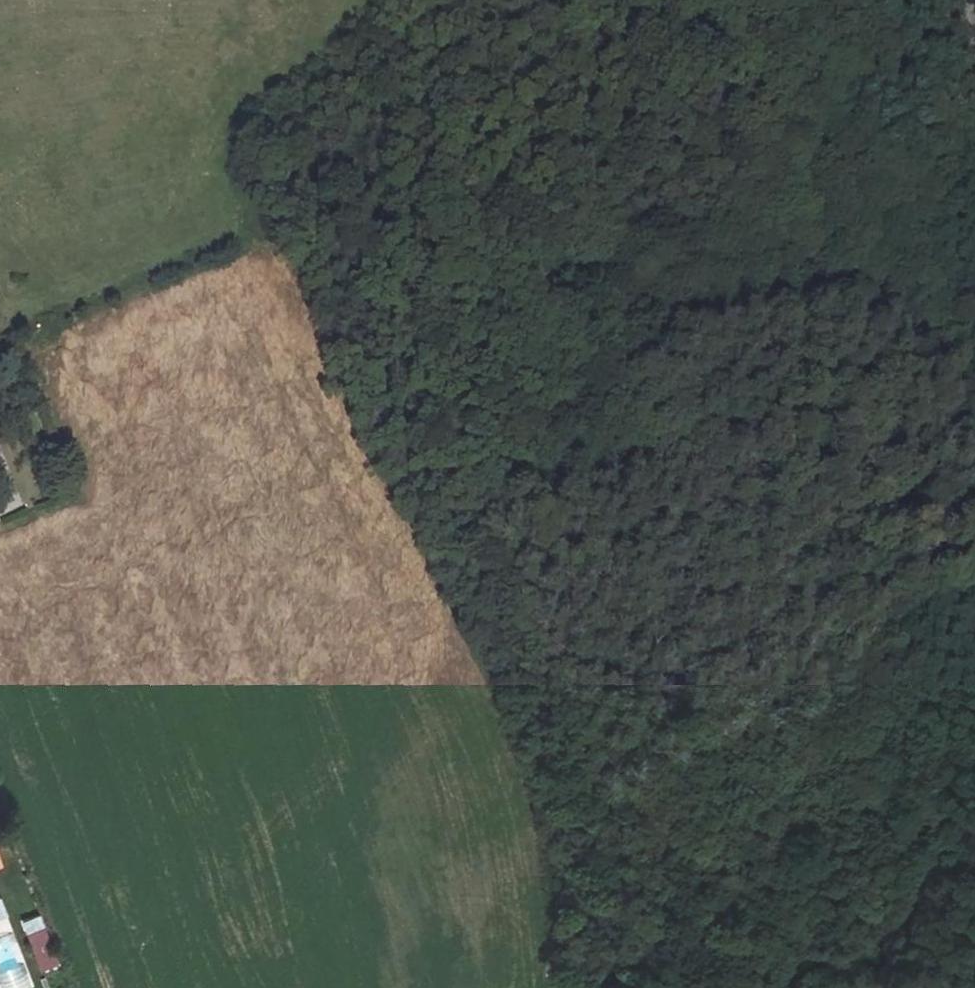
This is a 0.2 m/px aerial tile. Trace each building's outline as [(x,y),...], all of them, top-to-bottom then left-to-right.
[(46,931),(31,936),(45,970),(59,965),(46,931)]
